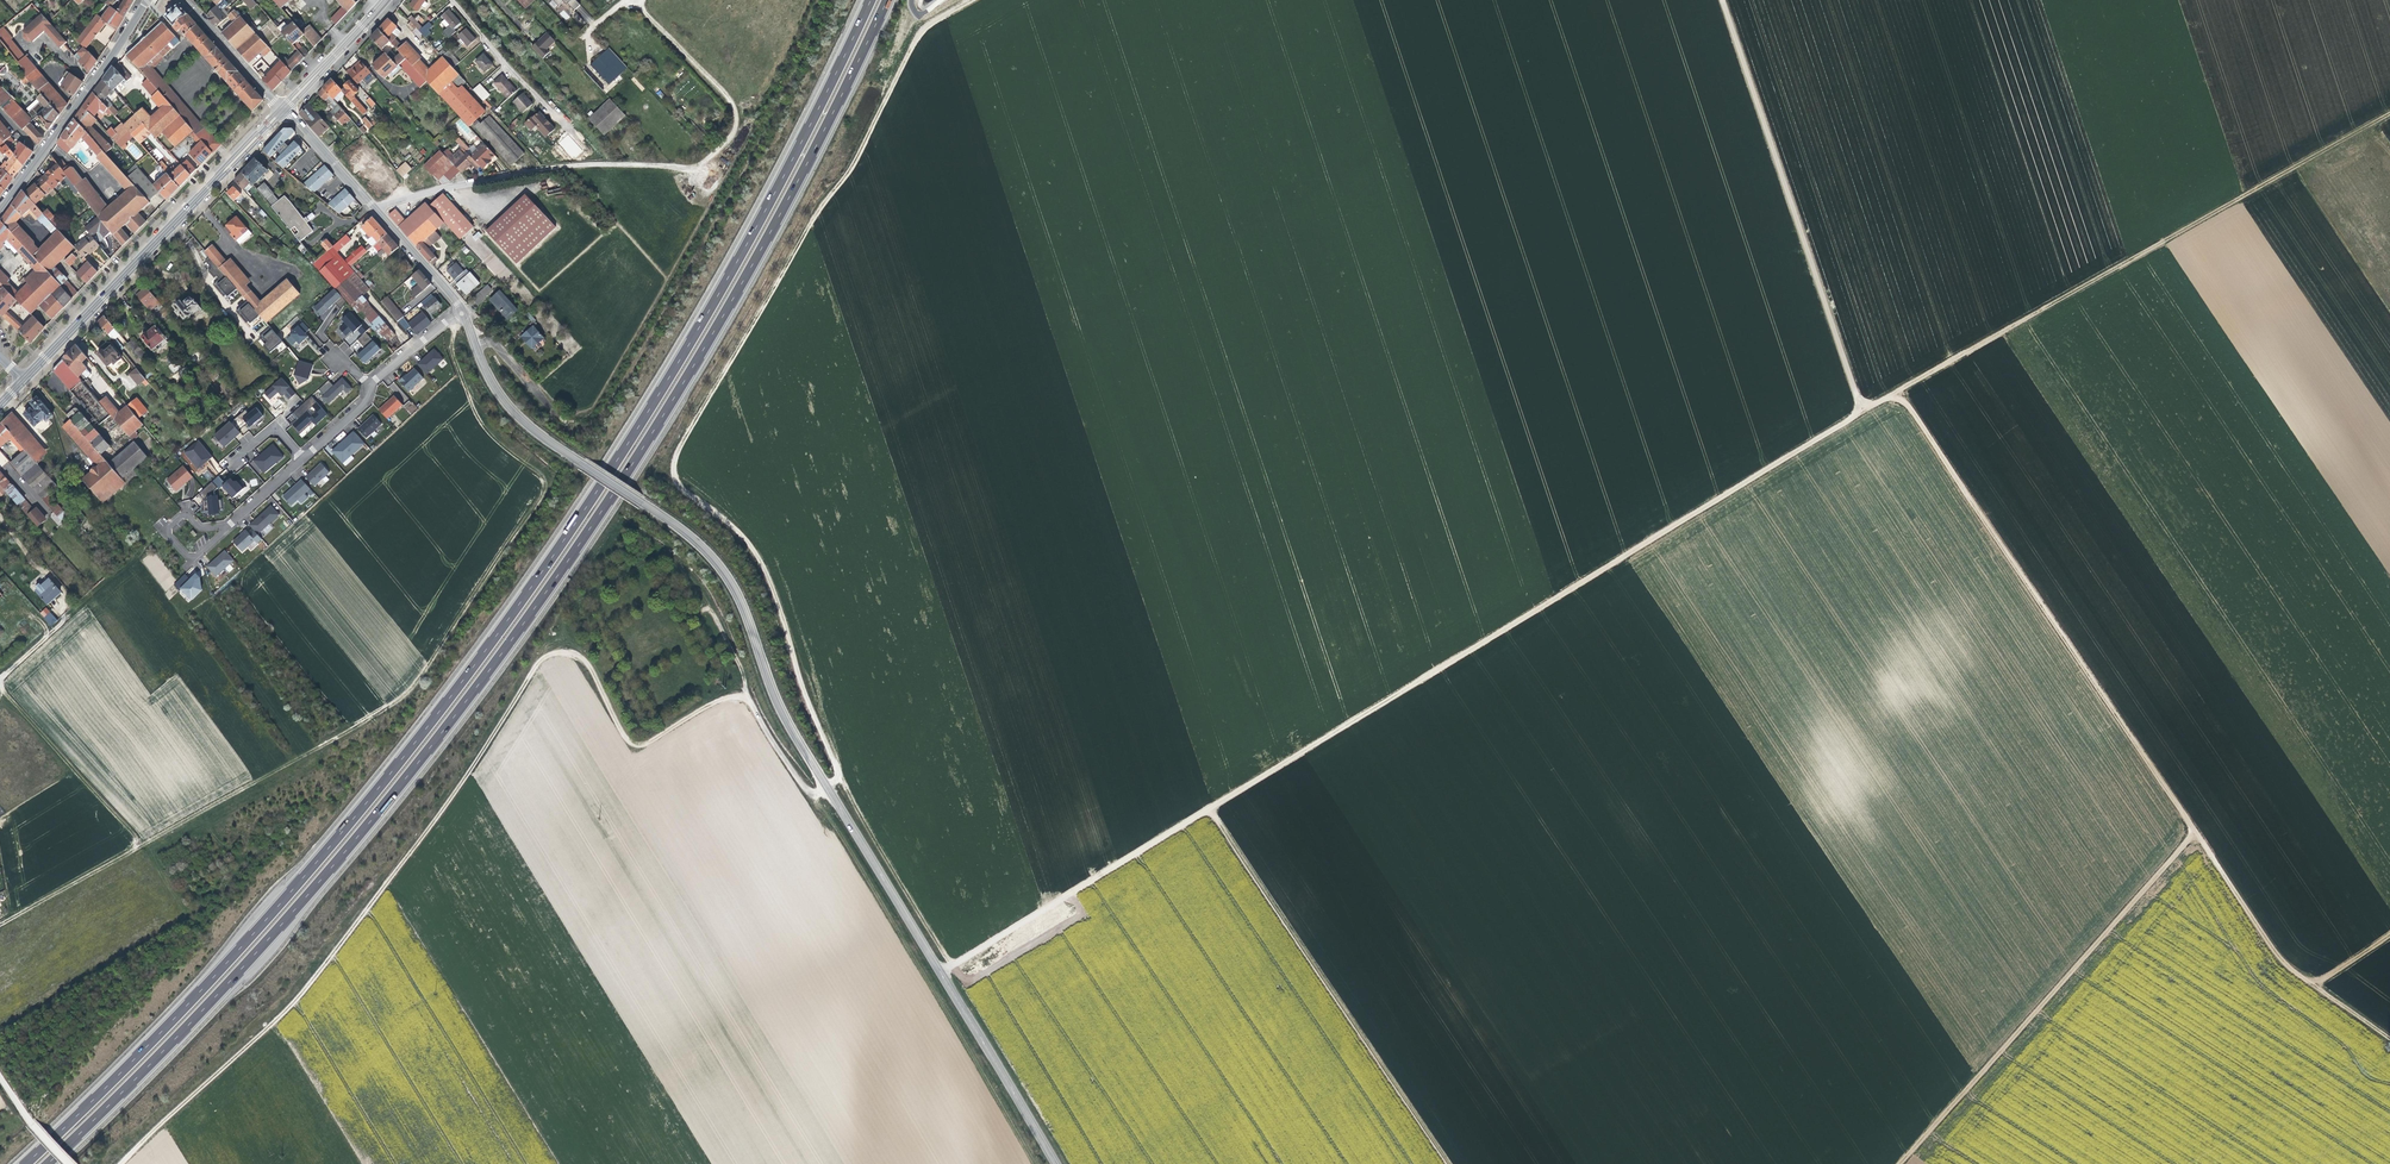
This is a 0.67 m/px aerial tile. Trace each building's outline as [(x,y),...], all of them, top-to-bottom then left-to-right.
[(118,11),(126,15),(134,3),(135,0),(125,0),(118,11)] [(218,6),(223,11),(231,4),(227,0),(224,0),(218,6)] [(281,9),(291,0),(274,0),(281,9)] [(343,6),(349,11),(356,3),(353,0),(337,0),(343,6)] [(425,0),(413,0),(410,4),(417,10),(422,4),(424,6),(426,3),(424,2),(425,0)] [(527,8),(536,0),(519,0),(527,8)] [(568,3),(567,4),(574,11),(580,5),(575,0),(565,0),(568,3)] [(183,31),(194,20),(179,4),(175,7),(174,7),(168,13),(169,13),(165,16),(180,34),(183,31)] [(110,8),(102,17),(107,21),(106,23),(117,30),(121,24),(126,15),(118,11),(112,6),(110,8)] [(223,11),(218,6),(207,16),(213,22),(217,26),(228,17),(223,11)] [(349,11),(343,6),(331,19),(337,25),(349,11)] [(242,15),(236,9),(228,17),(234,23),(242,15)] [(455,15),(449,9),(442,15),(445,19),(442,22),(447,27),(457,18),(455,15)] [(48,28),(52,24),(43,14),(24,31),(33,40),(33,41),(48,28)] [(86,48),(106,23),(107,21),(102,17),(98,14),(78,39),(84,46),(86,48)] [(411,21),(419,30),(424,26),(412,14),(408,18),(411,21)] [(250,64),(256,59),(261,54),(270,46),(258,32),(242,15),(234,23),(223,33),(250,64)] [(390,41),(395,35),(399,31),(397,28),(398,26),(388,18),(384,23),(379,29),(390,41)] [(461,21),(457,18),(447,27),(447,28),(443,31),(449,37),(456,31),(455,29),(461,23),(460,22),(461,21)] [(201,28),(194,20),(183,31),(253,110),(264,99),(241,72),(219,48),(201,28)] [(419,30),(411,21),(407,24),(419,37),(423,34),(419,30)] [(145,76),(151,70),(148,66),(156,59),(155,58),(177,38),(163,22),(126,55),(145,76)] [(424,26),(419,30),(423,34),(426,37),(431,32),(428,29),(432,26),(429,22),(424,26)] [(105,43),(115,31),(107,23),(99,32),(106,38),(103,41),(105,43)] [(302,33),(293,23),(282,33),(293,46),(300,40),(305,36),(302,33)] [(305,36),(314,47),(322,40),(310,26),(302,33),(305,36)] [(458,35),(468,46),(476,38),(466,28),(458,35)] [(67,41),(56,29),(52,32),(49,35),(61,47),(63,45),(67,41)] [(383,50),(391,42),(390,41),(379,29),(375,33),(371,38),(383,50)] [(27,40),(33,40),(24,31),(24,36),(27,40)] [(539,39),(532,46),(543,58),(550,52),(547,49),(556,41),(547,32),(539,39)] [(391,42),(397,49),(402,45),(395,37),(396,36),(395,35),(390,41),(391,42)] [(16,59),(22,53),(10,39),(4,45),(16,59)] [(397,49),(391,42),(383,50),(385,53),(398,66),(399,65),(406,59),(397,49)] [(405,42),(402,45),(397,49),(406,59),(413,66),(421,59),(405,42)] [(94,66),(98,60),(86,48),(84,46),(74,57),(89,73),(94,66)] [(273,49),(270,46),(261,54),(265,57),(273,49)] [(305,56),(308,53),(302,47),(299,50),(305,56)] [(627,67),(609,48),(597,59),(615,78),(627,67)] [(449,51),(446,54),(443,56),(453,67),(460,62),(449,51)] [(298,52),(293,57),(299,63),(303,58),(298,52)] [(26,72),(32,67),(32,65),(22,53),(16,59),(26,72)] [(402,67),(399,65),(398,66),(385,53),(379,59),(373,65),(385,78),(390,73),(393,76),(402,67)] [(443,56),(440,53),(438,54),(433,59),(436,62),(443,56)] [(493,64),(484,54),(476,61),(485,71),(493,64)] [(443,56),(436,62),(422,75),(427,81),(439,94),(453,82),(460,75),(453,67),(443,56)] [(277,67),(286,76),(293,69),(283,60),(280,57),(277,59),(279,61),(281,64),(277,67)] [(283,60),(293,69),(296,66),(299,63),(293,57),(289,60),(286,57),(283,60)] [(256,59),(250,64),(253,67),(259,62),(256,59)] [(399,65),(402,67),(420,87),(427,81),(422,75),(413,66),(406,59),(399,65)] [(615,78),(597,59),(584,71),(603,90),(615,78)] [(279,61),(268,72),(270,74),(272,72),(281,81),(286,76),(277,67),(281,64),(279,61)] [(354,67),(348,72),(350,75),(363,63),(360,61),(354,67)] [(118,62),(114,66),(120,73),(124,69),(118,62)] [(265,68),(259,62),(253,67),(259,73),(265,68)] [(350,75),(358,84),(371,72),(363,63),(350,75)] [(114,66),(113,66),(109,70),(106,75),(117,87),(126,80),(127,81),(131,77),(124,69),(120,73),(114,66)] [(26,72),(24,74),(25,75),(31,81),(39,91),(47,84),(32,67),(26,72)] [(175,95),(167,102),(168,103),(193,131),(195,133),(197,135),(205,128),(153,68),(151,70),(145,76),(147,79),(158,92),(160,93),(168,86),(175,95)] [(79,88),(83,82),(67,71),(63,78),(65,79),(60,87),(73,96),(79,88)] [(278,85),(281,81),(272,72),(270,74),(268,72),(262,77),(274,89),(278,85)] [(493,82),(508,99),(517,91),(502,74),(493,82)] [(31,81),(25,75),(21,80),(26,85),(31,81)] [(117,87),(106,75),(103,78),(104,79),(114,90),(117,87)] [(460,75),(453,82),(457,87),(458,87),(459,87),(460,87),(462,85),(466,82),(460,75)] [(114,90),(104,79),(100,84),(97,89),(105,98),(106,98),(110,94),(112,96),(116,92),(114,90)] [(142,84),(153,97),(158,92),(147,79),(142,84)] [(334,100),(343,91),(342,91),(331,79),(327,83),(323,88),(330,96),(334,100)] [(350,99),(353,96),(359,91),(350,81),(347,83),(344,86),(346,87),(342,91),(343,91),(350,99)] [(469,127),(473,124),(477,119),(487,111),(462,85),(460,87),(459,87),(458,87),(457,87),(453,82),(439,94),(461,118),(469,127)] [(59,97),(47,84),(39,91),(42,94),(51,104),(59,97)] [(490,94),(480,84),(473,89),(483,100),(490,94)] [(31,123),(33,119),(0,85),(0,91),(31,123)] [(168,86),(160,93),(167,102),(175,95),(168,86)] [(330,96),(323,88),(317,93),(325,101),(330,96)] [(103,103),(108,109),(112,104),(106,98),(105,98),(97,89),(94,93),(103,103)] [(27,134),(35,127),(31,123),(0,91),(0,105),(27,134)] [(161,109),(168,103),(167,102),(160,93),(158,92),(153,97),(151,98),(160,108),(161,109)] [(95,112),(100,106),(103,103),(94,93),(90,98),(86,104),(95,112)] [(533,103),(524,93),(513,102),(523,112),(533,103)] [(38,98),(41,101),(47,108),(37,116),(49,130),(55,121),(60,114),(51,104),(42,94),(38,98)] [(364,115),(367,113),(368,111),(356,98),(353,96),(350,99),(364,115)] [(66,106),(59,97),(51,104),(60,114),(66,106)] [(372,108),(376,104),(370,97),(366,101),(372,108)] [(626,115),(610,98),(594,113),(591,116),(589,118),(604,135),(626,115)] [(47,108),(41,101),(29,112),(35,119),(37,116),(47,108)] [(193,131),(168,103),(161,109),(160,108),(151,117),(144,124),(153,134),(156,138),(163,132),(176,147),(193,131)] [(330,127),(309,103),(305,107),(307,109),(304,111),(302,109),(298,113),(320,136),(330,127)] [(92,117),(95,112),(86,104),(82,109),(92,117)] [(112,104),(108,109),(115,116),(119,112),(112,104)] [(119,112),(115,116),(121,123),(123,126),(136,115),(127,105),(119,112)] [(136,115),(144,124),(151,117),(143,108),(136,115)] [(81,111),(92,121),(89,124),(92,126),(97,121),(92,117),(82,109),(81,111)] [(351,119),(342,109),(338,112),(335,115),(343,125),(351,119)] [(86,133),(92,126),(89,124),(92,121),(81,111),(78,115),(74,120),(86,133)] [(548,136),(556,129),(540,111),(535,115),(534,114),(524,123),(531,131),(535,127),(538,125),(548,136)] [(136,115),(123,126),(124,126),(134,137),(148,153),(149,154),(157,147),(149,137),(153,134),(144,124),(136,115)] [(481,123),(476,128),(511,165),(524,153),(489,116),(481,123)] [(3,141),(5,143),(14,135),(0,119),(0,137),(3,141)] [(374,126),(367,119),(364,122),(370,129),(374,126)] [(481,123),(477,119),(473,124),(476,128),(481,123)] [(66,131),(63,136),(74,147),(82,138),(86,133),(74,120),(66,131)] [(123,126),(121,123),(114,130),(117,133),(124,126),(123,126)] [(538,125),(535,127),(545,138),(548,136),(538,125)] [(92,126),(86,133),(105,153),(112,147),(92,126)] [(121,148),(134,137),(124,126),(117,133),(114,130),(111,127),(106,132),(121,148)] [(44,137),(35,127),(27,134),(38,145),(44,137)] [(203,141),(213,153),(222,143),(213,135),(212,136),(205,128),(197,135),(203,141)] [(284,128),(263,151),(270,157),(276,151),(284,142),(290,136),(295,131),(292,128),(284,128)] [(99,158),(105,153),(86,133),(82,138),(99,158)] [(192,135),(200,144),(203,141),(197,135),(195,133),(192,135)] [(567,134),(558,143),(574,159),(583,150),(567,134)] [(74,147),(63,136),(57,144),(68,154),(74,147)] [(456,140),(466,151),(469,148),(459,137),(456,140)] [(189,155),(200,166),(208,157),(213,153),(203,141),(200,144),(189,155)] [(295,141),(289,147),(281,155),(276,161),(284,168),(302,149),(300,146),(295,141)] [(16,155),(23,164),(29,157),(33,151),(20,142),(16,148),(19,151),(16,155)] [(289,147),(284,142),(276,151),(281,155),(289,147)] [(329,147),(332,151),(338,146),(335,142),(329,147)] [(496,155),(485,144),(478,150),(479,151),(474,156),(472,155),(471,156),(481,166),(482,168),(483,167),(485,168),(489,164),(487,162),(490,159),(491,160),(496,155)] [(7,154),(10,159),(11,160),(16,155),(6,145),(0,150),(1,151),(5,156),(7,154)] [(157,148),(154,150),(159,159),(162,157),(157,148)] [(450,182),(461,171),(453,164),(440,150),(423,166),(441,184),(450,182)] [(7,154),(5,156),(1,151),(0,152),(7,163),(10,159),(7,154)] [(461,171),(463,174),(469,168),(472,165),(477,170),(481,166),(471,156),(467,151),(453,164),(461,171)] [(124,174),(105,153),(99,158),(98,159),(126,191),(109,206),(106,209),(83,180),(73,167),(71,167),(70,168),(64,173),(67,177),(79,191),(92,207),(99,217),(112,232),(114,235),(121,228),(126,224),(139,213),(150,203),(148,201),(124,174)] [(11,160),(10,159),(7,163),(3,168),(13,178),(18,171),(23,164),(16,155),(11,160)] [(242,172),(254,186),(268,171),(256,158),(248,166),(242,172)] [(58,165),(64,173),(70,168),(63,159),(57,164),(58,165)] [(157,165),(165,170),(168,166),(161,160),(157,165)] [(187,161),(182,166),(190,176),(195,171),(187,161)] [(406,163),(397,170),(404,177),(412,170),(406,163)] [(154,186),(136,164),(124,174),(148,201),(153,196),(159,191),(154,186)] [(53,189),(64,180),(67,177),(64,173),(58,165),(50,172),(43,178),(53,189)] [(169,176),(179,187),(186,181),(190,176),(182,166),(181,165),(169,176)] [(325,165),(304,184),(314,193),(318,189),(320,187),(318,185),(325,179),(327,181),(329,179),(333,174),(325,165)] [(3,168),(0,172),(11,182),(13,178),(3,168)] [(270,172),(268,171),(259,181),(260,182),(270,172)] [(5,189),(8,185),(11,182),(0,172),(0,185),(5,189)] [(157,183),(170,197),(176,191),(179,187),(169,176),(167,174),(157,183)] [(79,191),(67,177),(64,180),(75,194),(79,191)] [(35,185),(25,193),(35,204),(41,199),(53,189),(43,178),(35,185)] [(83,180),(106,209),(109,206),(86,178),(83,180)] [(265,182),(257,189),(300,242),(310,234),(298,218),(300,216),(297,212),(294,214),(282,198),(279,201),(273,195),(274,194),(265,182)] [(154,186),(159,191),(167,201),(170,197),(157,183),(154,186)] [(230,190),(227,193),(234,201),(241,195),(234,187),(230,190)] [(355,199),(346,188),(344,190),(342,192),(343,194),(337,199),(336,198),(333,200),(329,204),(340,213),(355,199)] [(30,210),(35,204),(25,193),(23,191),(17,199),(12,205),(23,216),(30,210)] [(445,222),(460,239),(474,227),(445,193),(430,206),(445,222)] [(298,218),(310,234),(313,232),(314,231),(285,196),(282,198),(294,214),(297,212),(300,216),(298,218)] [(527,196),(488,231),(518,264),(557,229),(527,196)] [(44,202),(41,199),(35,204),(38,207),(44,202)] [(424,242),(445,222),(430,206),(427,202),(406,221),(411,227),(404,233),(417,247),(423,241),(424,242)] [(38,207),(35,204),(30,210),(38,219),(37,220),(41,224),(42,224),(48,218),(43,213),(39,208),(38,207)] [(43,213),(48,209),(44,204),(39,208),(43,213)] [(17,222),(23,216),(12,205),(1,220),(13,233),(20,225),(17,222)] [(399,227),(406,221),(395,208),(388,214),(395,222),(399,227)] [(48,218),(49,220),(54,216),(48,209),(43,213),(48,218)] [(147,221),(139,213),(126,224),(135,234),(147,221)] [(54,216),(49,220),(56,227),(62,222),(55,214),(54,216)] [(99,217),(86,228),(92,237),(93,237),(97,233),(99,232),(101,232),(105,238),(112,232),(99,217)] [(252,233),(237,217),(233,221),(225,228),(229,233),(230,232),(240,243),(252,233)] [(372,236),(382,227),(378,223),(373,217),(361,227),(362,228),(370,238),(372,236)] [(42,224),(53,235),(58,230),(56,227),(49,220),(48,218),(42,224)] [(14,298),(17,300),(31,315),(40,307),(53,319),(58,314),(46,301),(52,294),(64,307),(73,298),(49,273),(13,233),(1,220),(0,222),(0,240),(4,244),(8,241),(38,273),(19,292),(14,298)] [(411,227),(406,221),(399,227),(404,233),(411,227)] [(56,266),(74,247),(68,240),(58,230),(53,235),(40,249),(36,245),(34,241),(20,225),(13,233),(49,273),(56,266)] [(378,243),(388,234),(386,231),(382,227),(372,236),(378,243)] [(121,228),(114,235),(123,246),(130,238),(121,228)] [(366,241),(370,238),(362,228),(360,230),(364,235),(362,237),(366,241)] [(321,244),(322,243),(313,232),(310,234),(300,242),(316,261),(327,251),(321,244)] [(483,235),(480,232),(474,237),(477,240),(483,235)] [(314,262),(321,271),(340,254),(338,251),(351,239),(347,234),(333,245),(327,251),(316,261),(314,262)] [(384,249),(394,240),(392,238),(388,234),(378,243),(384,249)] [(93,237),(92,237),(85,243),(83,242),(76,249),(77,250),(81,255),(84,257),(88,254),(92,251),(93,252),(99,246),(93,237)] [(321,244),(327,251),(333,245),(327,238),(322,243),(321,244)] [(397,249),(399,247),(397,244),(394,240),(384,249),(386,252),(389,255),(390,255),(397,249)] [(424,242),(423,241),(417,247),(424,254),(433,264),(438,259),(436,257),(436,256),(424,242)] [(286,247),(279,243),(274,253),(289,262),(295,252),(286,247)] [(303,253),(307,250),(301,244),(297,248),(303,253)] [(210,257),(214,262),(222,255),(213,245),(205,251),(210,257)] [(368,251),(362,245),(345,260),(350,266),(353,264),(368,251)] [(461,249),(466,254),(469,251),(465,246),(461,249)] [(386,252),(384,249),(377,254),(380,257),(386,252)] [(405,259),(397,249),(390,255),(405,274),(413,268),(405,259)] [(81,255),(77,250),(65,262),(71,267),(76,262),(75,261),(81,255)] [(345,260),(340,254),(321,271),(331,284),(335,289),(347,301),(357,313),(364,320),(371,328),(386,343),(396,334),(363,297),(371,290),(361,279),(356,273),(350,266),(345,260)] [(222,255),(214,262),(219,268),(225,275),(228,278),(229,279),(237,273),(227,262),(222,255)] [(92,278),(97,272),(88,262),(84,257),(81,260),(86,265),(77,274),(87,284),(92,278)] [(220,279),(225,275),(219,268),(214,262),(210,257),(205,261),(211,268),(209,270),(215,277),(217,276),(220,279)] [(254,308),(262,301),(247,285),(251,282),(231,258),(227,262),(237,273),(229,279),(237,289),(245,298),(248,301),(254,308)] [(455,263),(448,269),(446,271),(451,277),(454,280),(455,279),(463,272),(465,271),(457,262),(455,263)] [(49,273),(73,298),(78,293),(66,281),(68,279),(56,266),(49,273)] [(0,269),(0,284),(4,287),(14,298),(19,292),(9,282),(10,281),(9,277),(0,269)] [(28,283),(38,273),(35,270),(25,280),(28,283)] [(412,275),(416,280),(423,274),(420,270),(412,275)] [(463,272),(455,279),(458,283),(466,275),(463,272)] [(480,282),(470,272),(466,275),(458,283),(457,283),(461,288),(467,294),(480,282)] [(427,278),(423,274),(416,280),(419,283),(410,291),(415,298),(431,284),(432,284),(427,278)] [(225,275),(220,279),(213,285),(224,297),(226,295),(228,297),(237,289),(229,279),(228,278),(225,275)] [(262,301),(254,308),(260,316),(264,321),(267,323),(301,294),(288,279),(262,301)] [(368,279),(365,283),(371,288),(374,285),(368,279)] [(405,282),(409,288),(413,285),(409,279),(405,282)] [(476,304),(493,291),(488,285),(471,298),(476,304)] [(3,316),(7,311),(17,300),(14,298),(4,287),(0,291),(0,314),(3,316)] [(146,307),(156,298),(147,287),(142,291),(139,287),(137,288),(133,291),(146,307)] [(341,310),(347,301),(335,289),(316,306),(323,314),(332,305),(330,303),(335,299),(336,301),(335,303),(341,310)] [(518,310),(500,290),(489,300),(498,310),(507,320),(518,310)] [(58,314),(64,307),(52,294),(46,301),(58,314)] [(432,294),(421,303),(430,314),(441,305),(438,301),(432,294)] [(380,301),(397,321),(404,316),(387,296),(380,301)] [(180,302),(175,307),(184,317),(191,316),(192,315),(191,313),(193,312),(193,311),(199,305),(195,300),(194,301),(192,299),(191,299),(187,302),(188,303),(186,304),(185,305),(183,303),(180,302)] [(251,324),(260,316),(254,308),(248,301),(237,311),(247,323),(249,322),(251,324)] [(321,315),(323,314),(316,306),(314,308),(321,315)] [(161,320),(169,314),(164,308),(156,315),(161,320)] [(9,321),(13,317),(7,311),(3,316),(9,321)] [(352,330),(355,328),(360,323),(350,312),(342,319),(346,323),(340,329),(346,336),(352,330)] [(431,323),(423,312),(408,324),(403,317),(398,321),(406,331),(410,327),(417,334),(431,323)] [(9,321),(31,342),(37,336),(40,333),(29,321),(24,326),(13,317),(9,321)] [(33,317),(29,321),(40,333),(44,328),(33,317)] [(114,328),(104,317),(101,320),(98,323),(107,334),(114,328)] [(365,333),(371,328),(364,320),(360,323),(355,328),(357,330),(363,335),(365,333)] [(533,328),(537,325),(533,320),(512,338),(516,342),(521,338),(533,328)] [(303,322),(290,334),(292,335),(297,341),(300,344),(304,340),(303,339),(308,336),(305,333),(309,329),(303,322)] [(165,340),(155,327),(148,332),(142,337),(153,350),(165,340)] [(271,353),(284,342),(271,328),(260,338),(266,345),(265,346),(271,353)] [(543,340),(533,328),(521,338),(527,344),(532,350),(543,340)] [(381,349),(365,333),(363,335),(358,340),(367,350),(361,355),(365,360),(371,355),(373,357),(381,349)] [(114,335),(111,338),(120,349),(123,346),(114,335)] [(293,345),(297,341),(292,335),(287,339),(293,345)] [(128,344),(140,359),(146,354),(134,339),(128,344)] [(365,364),(373,357),(371,355),(365,360),(361,355),(367,350),(358,340),(357,341),(364,349),(358,356),(365,364)] [(88,358),(77,345),(71,351),(83,363),(88,358)] [(104,349),(97,355),(107,367),(112,363),(115,366),(122,359),(111,346),(108,348),(105,351),(104,349)] [(443,359),(435,350),(429,356),(428,355),(417,364),(427,375),(443,359)] [(67,355),(63,359),(79,377),(88,368),(83,363),(71,351),(67,355)] [(73,392),(84,383),(79,377),(63,359),(53,370),(73,392)] [(314,365),(299,360),(295,375),(300,385),(309,379),(314,365)] [(146,387),(149,384),(136,368),(129,375),(139,386),(142,383),(146,387)] [(424,378),(415,368),(409,374),(409,375),(408,376),(407,376),(406,375),(399,381),(409,391),(424,378)] [(296,394),(282,378),(264,393),(270,400),(279,392),(281,395),(283,393),(285,394),(289,399),(296,394)] [(88,380),(84,383),(92,392),(94,391),(90,386),(91,385),(88,380)] [(334,386),(329,380),(319,389),(324,395),(322,397),(328,404),(344,390),(347,393),(352,388),(344,380),(342,382),(341,380),(334,386)] [(92,392),(84,383),(73,392),(100,424),(111,414),(104,406),(100,402),(92,392)] [(33,413),(41,421),(42,423),(43,423),(45,423),(53,415),(37,396),(33,399),(30,402),(37,410),(34,412),(33,413)] [(104,406),(108,402),(119,414),(120,413),(107,396),(100,402),(104,406)] [(312,421),(313,422),(316,425),(328,414),(311,396),(293,413),(299,418),(297,420),(292,424),(299,432),(312,421)] [(387,403),(379,409),(388,419),(403,405),(394,396),(387,403)] [(137,398),(128,406),(139,419),(148,411),(137,398)] [(411,414),(417,408),(409,400),(403,406),(411,414)] [(114,418),(119,414),(108,402),(104,406),(111,414),(114,418)] [(120,413),(119,414),(114,418),(130,436),(136,431),(144,425),(139,419),(128,406),(124,409),(120,413)] [(246,410),(231,422),(239,431),(239,430),(237,428),(243,424),(245,426),(247,424),(250,427),(264,416),(257,407),(249,414),(246,410)] [(35,427),(41,421),(33,413),(34,412),(31,409),(24,414),(35,427)] [(71,420),(77,414),(73,410),(67,415),(71,420)] [(13,412),(9,416),(45,455),(49,452),(13,412)] [(77,414),(71,420),(89,440),(102,455),(111,447),(80,412),(77,414)] [(382,424),(373,415),(367,421),(358,429),(366,438),(382,424)] [(37,463),(45,455),(9,416),(2,423),(14,437),(25,450),(37,463)] [(83,445),(89,440),(71,420),(65,424),(83,445)] [(299,432),(292,424),(291,426),(299,435),(313,422),(312,421),(299,432)] [(231,422),(215,436),(225,447),(232,441),(241,433),(239,431),(231,422)] [(14,437),(2,423),(0,425),(0,442),(4,446),(10,441),(14,437)] [(83,445),(65,424),(63,427),(97,466),(105,458),(102,455),(89,440),(83,445)] [(158,426),(150,432),(159,442),(161,439),(158,436),(163,432),(158,426)] [(136,431),(130,436),(134,441),(138,437),(136,435),(138,433),(136,431)] [(344,445),(334,453),(343,463),(352,455),(365,443),(354,431),(342,442),(344,445)] [(14,437),(10,441),(22,453),(25,450),(14,437)] [(199,440),(184,453),(198,469),(206,462),(213,457),(199,440)] [(126,483),(129,487),(143,475),(136,467),(148,456),(135,441),(109,464),(123,479),(126,483)] [(332,451),(334,453),(344,445),(342,442),(339,445),(332,451)] [(264,452),(254,460),(263,471),(274,462),(276,463),(284,457),(273,444),(264,452)] [(25,450),(22,453),(11,462),(23,475),(22,476),(29,484),(43,500),(49,494),(58,487),(37,463),(25,450)] [(354,459),(352,455),(343,463),(346,466),(354,459)] [(93,470),(83,478),(101,498),(123,479),(109,464),(105,458),(97,466),(93,470)] [(274,462),(263,471),(264,473),(276,463),(274,462)] [(314,469),(306,477),(314,486),(330,472),(321,463),(314,469)] [(184,466),(167,480),(176,491),(182,485),(182,484),(184,482),(185,483),(193,477),(184,466)] [(208,470),(203,474),(208,480),(213,476),(208,470)] [(7,492),(14,486),(0,471),(0,484),(7,492)] [(29,484),(22,476),(20,478),(26,486),(29,484)] [(225,483),(219,476),(212,482),(218,488),(219,489),(223,486),(233,498),(246,487),(240,481),(238,482),(237,481),(235,481),(233,481),(231,478),(225,483)] [(126,483),(123,479),(101,498),(104,502),(125,483),(126,483)] [(310,489),(302,479),(293,488),(283,496),(292,505),(298,500),(305,493),(310,489)] [(212,482),(199,494),(206,502),(203,505),(203,506),(204,512),(209,511),(220,510),(223,509),(221,499),(219,500),(215,500),(215,495),(214,491),(218,488),(212,482)] [(14,486),(7,492),(19,505),(26,499),(14,486)] [(308,496),(305,493),(298,500),(301,503),(303,503),(308,498),(308,496)] [(70,518),(49,494),(43,500),(54,513),(64,523),(70,518)] [(199,494),(197,495),(202,501),(203,505),(206,502),(199,494)] [(27,515),(34,509),(26,499),(19,505),(27,515)] [(258,518),(250,525),(258,534),(279,514),(271,506),(260,516),(258,518)] [(37,507),(34,509),(27,515),(38,527),(48,518),(37,507)] [(64,523),(54,513),(50,516),(60,527),(64,523)] [(255,540),(246,530),(240,536),(234,542),(242,551),(255,540)] [(215,559),(208,567),(216,576),(234,560),(225,550),(217,558),(217,559),(216,560),(215,559)] [(185,574),(174,585),(180,590),(181,589),(182,588),(193,599),(202,590),(200,577),(198,576),(196,574),(191,579),(185,574)] [(46,581),(36,590),(49,605),(63,593),(53,582),(49,585),(46,581)] [(193,599),(182,588),(181,589),(192,600),(193,599)] [(43,618),(51,627),(58,621),(50,612),(43,618)] [(24,620),(20,624),(26,630),(30,627),(24,620)]
